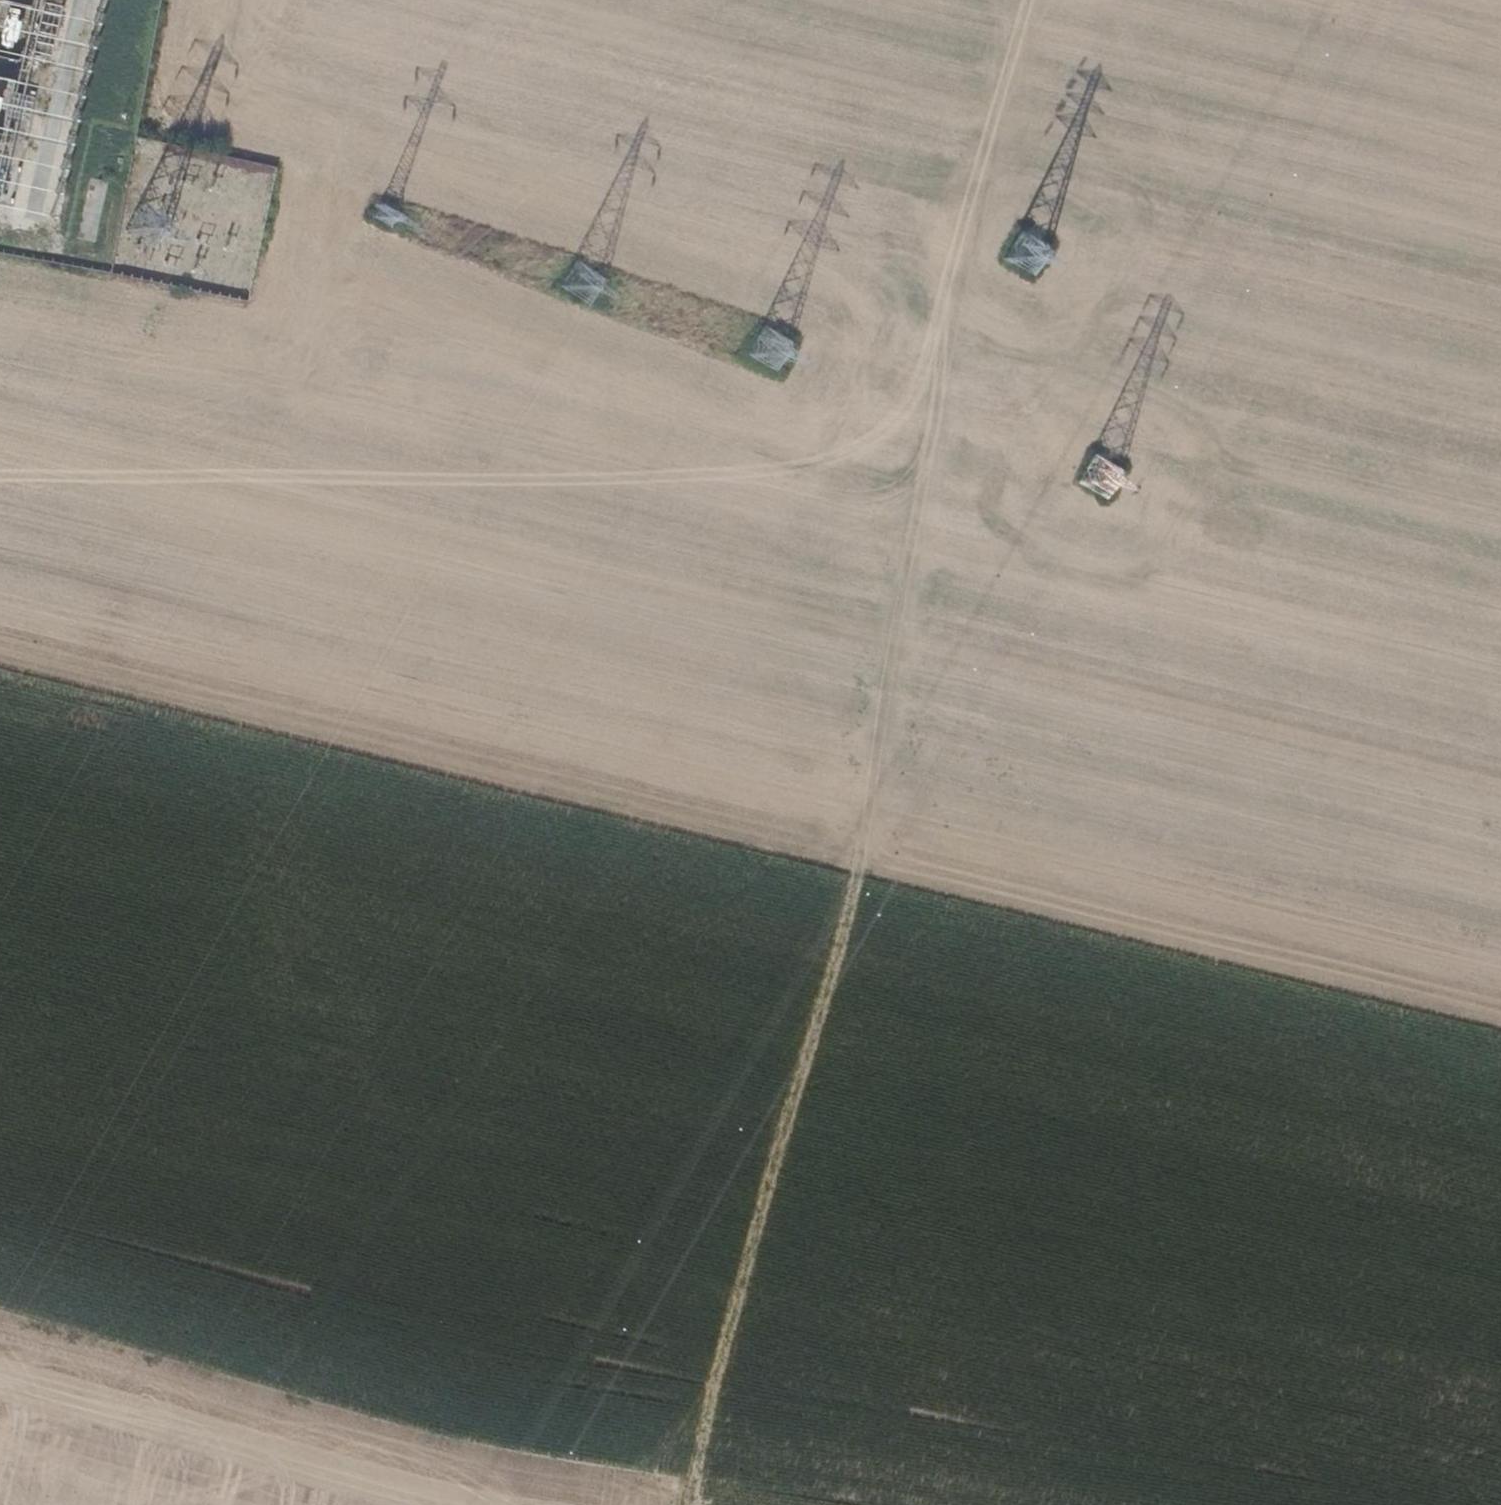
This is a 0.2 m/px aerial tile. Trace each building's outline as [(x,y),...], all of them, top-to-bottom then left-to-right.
[(1103,504),(1118,474),(1092,461),(1078,491),(1103,504)]
